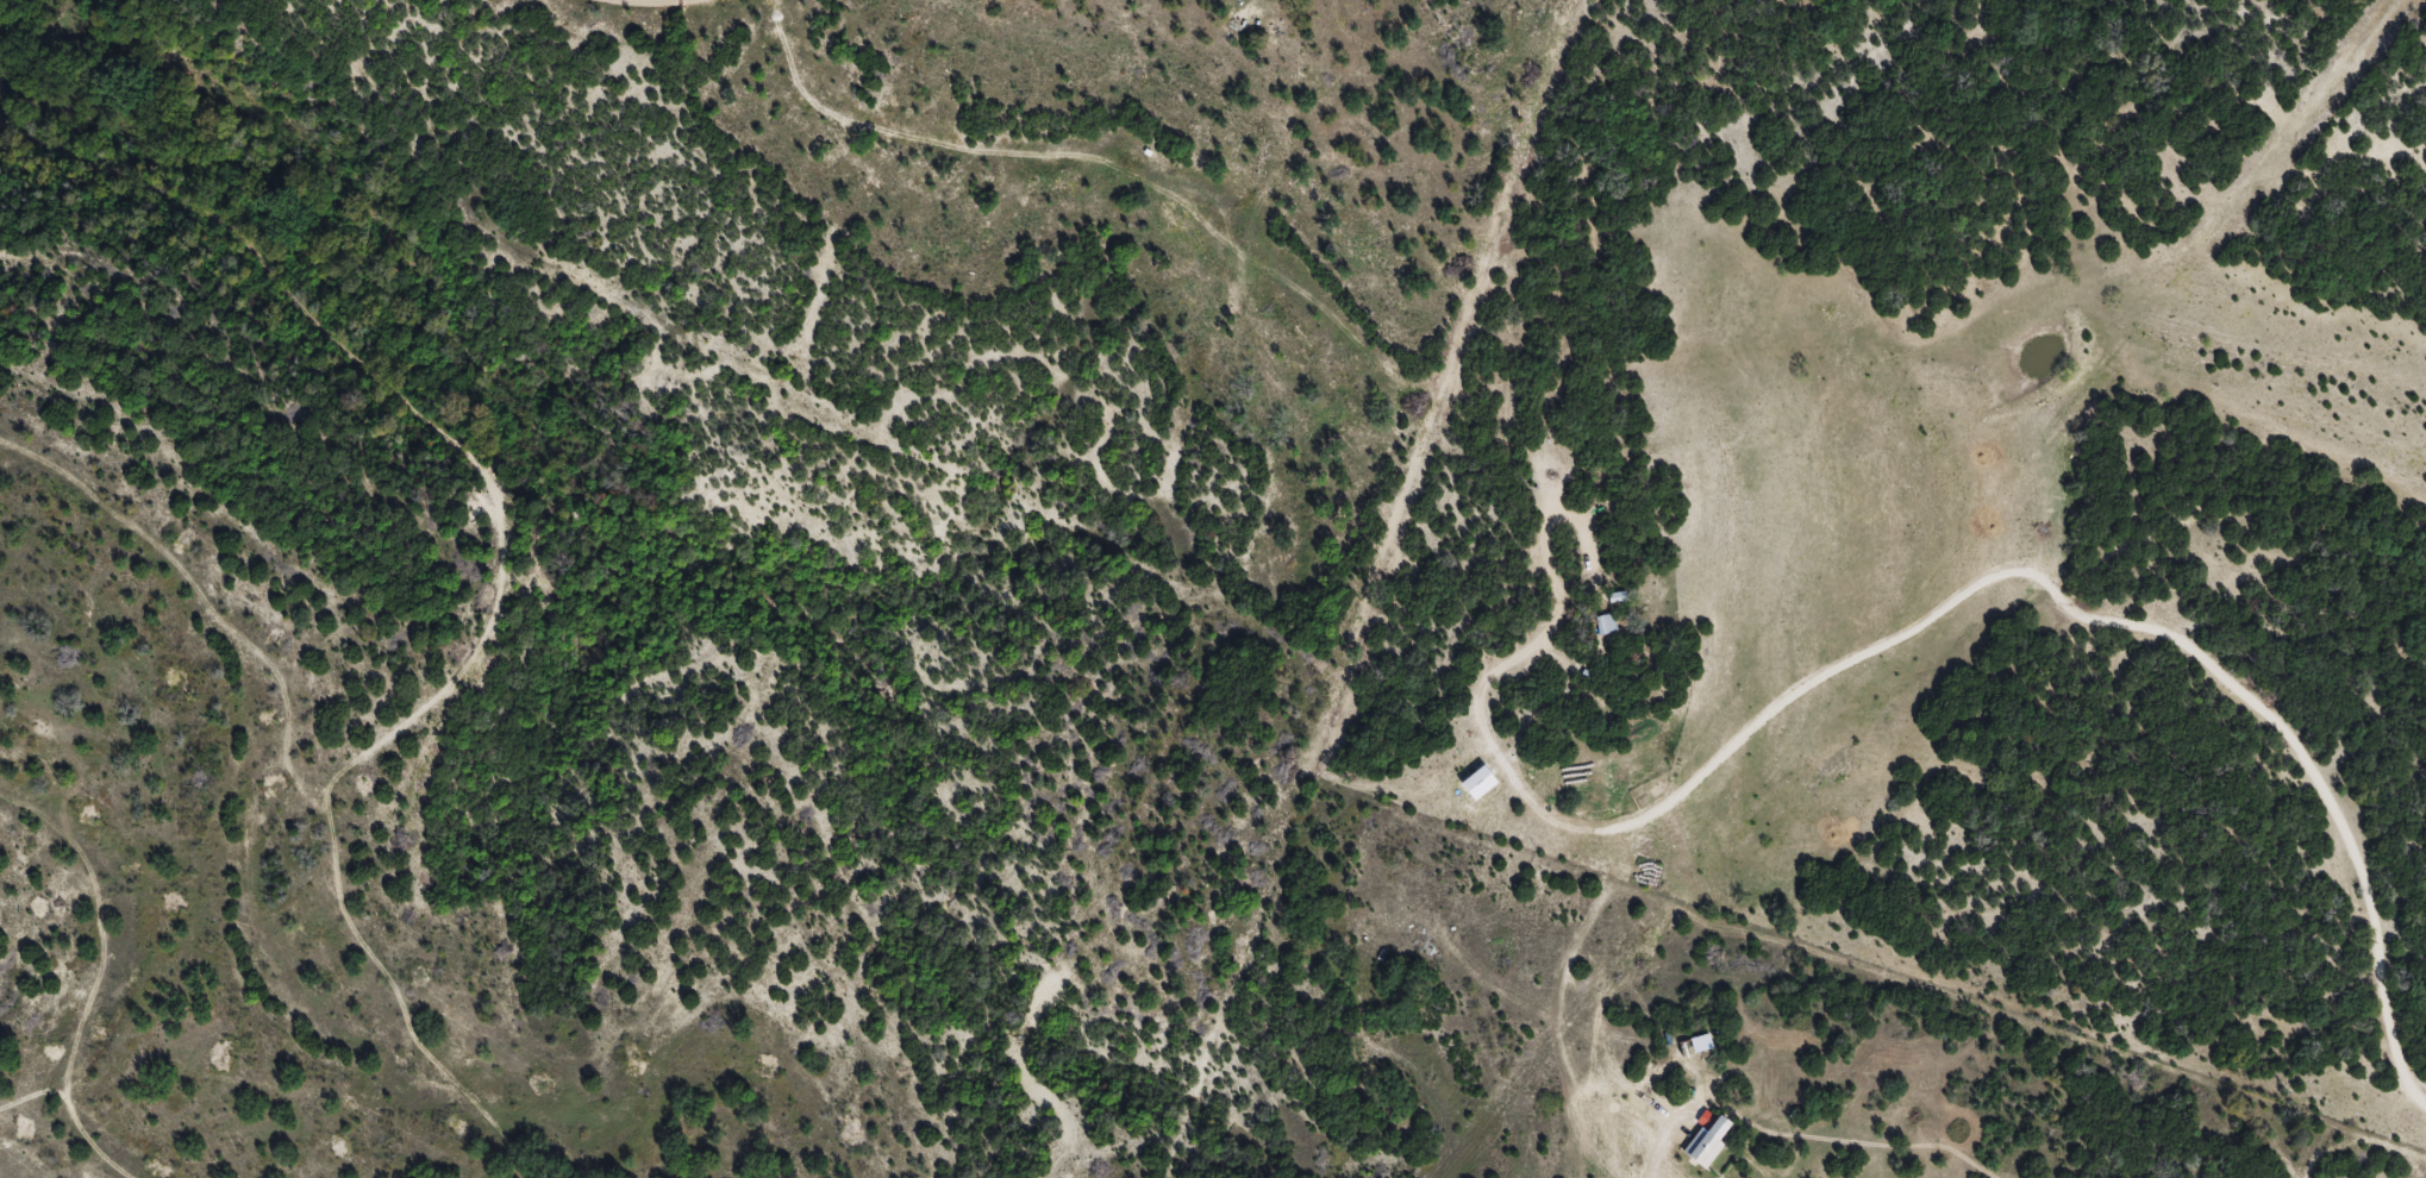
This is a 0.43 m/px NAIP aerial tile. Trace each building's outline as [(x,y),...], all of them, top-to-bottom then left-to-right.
[(1596,617),(1601,635),(1617,631),(1613,613),(1596,617)] [(1706,1130),(1704,1128),(1683,1149),(1700,1166),(1736,1129),(1721,1115),(1706,1130)]
